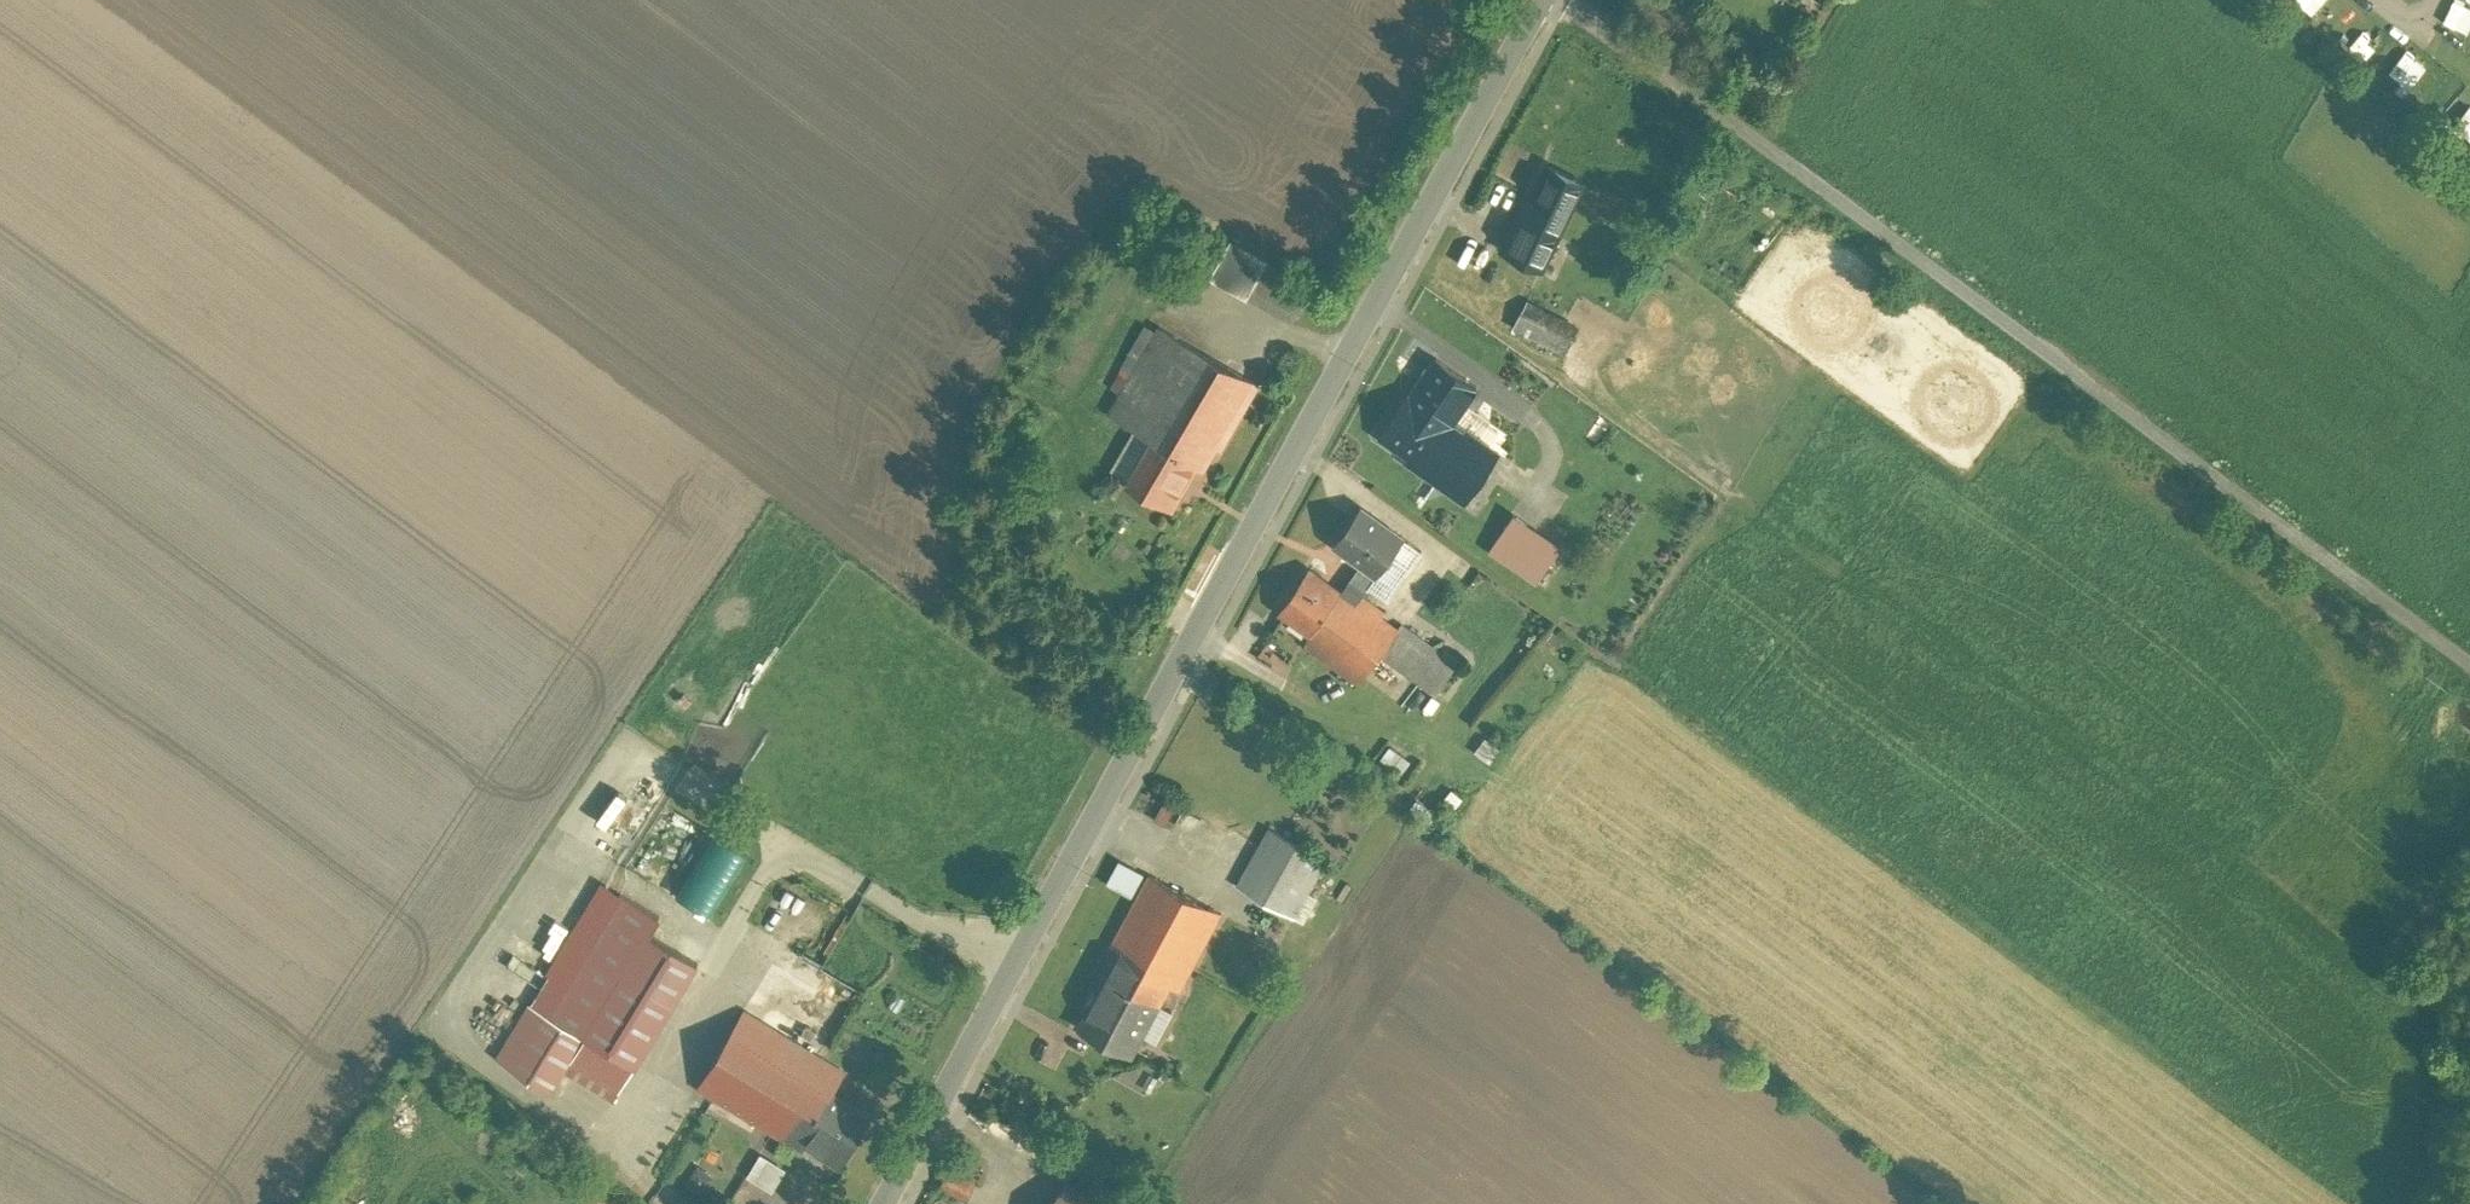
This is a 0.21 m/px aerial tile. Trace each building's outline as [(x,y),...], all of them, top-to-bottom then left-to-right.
[(2314,13),(2325,0),(2299,0),(2314,13)] [(2376,50),(2389,26),(2367,13),(2353,37),(2376,50)] [(2390,69),(2412,85),(2428,62),(2407,47),(2390,69)] [(1542,271),(1585,182),(1548,164),(1506,251),(1542,271)] [(1208,276),(1246,295),(1262,262),(1225,244),(1208,276)] [(1580,323),(1528,297),(1513,326),(1565,352),(1580,323)] [(1204,472),(1259,380),(1159,321),(1104,413),(1144,437),(1119,480),(1170,510),(1195,467),(1204,472)] [(1496,447),(1456,420),(1478,385),(1429,352),(1375,437),(1407,459),(1406,461),(1463,500),(1496,447)] [(1384,599),(1420,547),(1357,504),(1330,544),(1358,565),(1340,589),(1309,568),(1278,614),(1307,632),(1301,641),(1358,682),(1397,625),(1382,614),(1385,608),(1365,593),(1369,588),(1384,599)] [(1564,546),(1513,512),(1489,548),(1540,582),(1564,546)] [(1276,633),(1261,648),(1285,673),(1301,658),(1276,633)] [(1324,858),(1267,828),(1239,880),(1297,910),(1324,858)] [(1181,986),(1222,910),(1151,873),(1071,1023),(1130,1054),(1169,979),(1181,986)] [(696,961),(645,929),(655,913),(620,891),(546,1008),(632,1062),(696,961)] [(564,956),(568,940),(539,933),(535,949),(564,956)] [(530,1000),(496,1054),(548,1088),(562,1065),(610,1094),(630,1063),(530,1000)] [(848,1068),(748,1006),(699,1085),(800,1147),(848,1068)] [(773,1188),(787,1164),(760,1148),(746,1172),(773,1188)] [(977,1178),(950,1164),(940,1182),(967,1197),(977,1178)] [(1064,1175),(1044,1203),(1104,1203),(1064,1175)]
